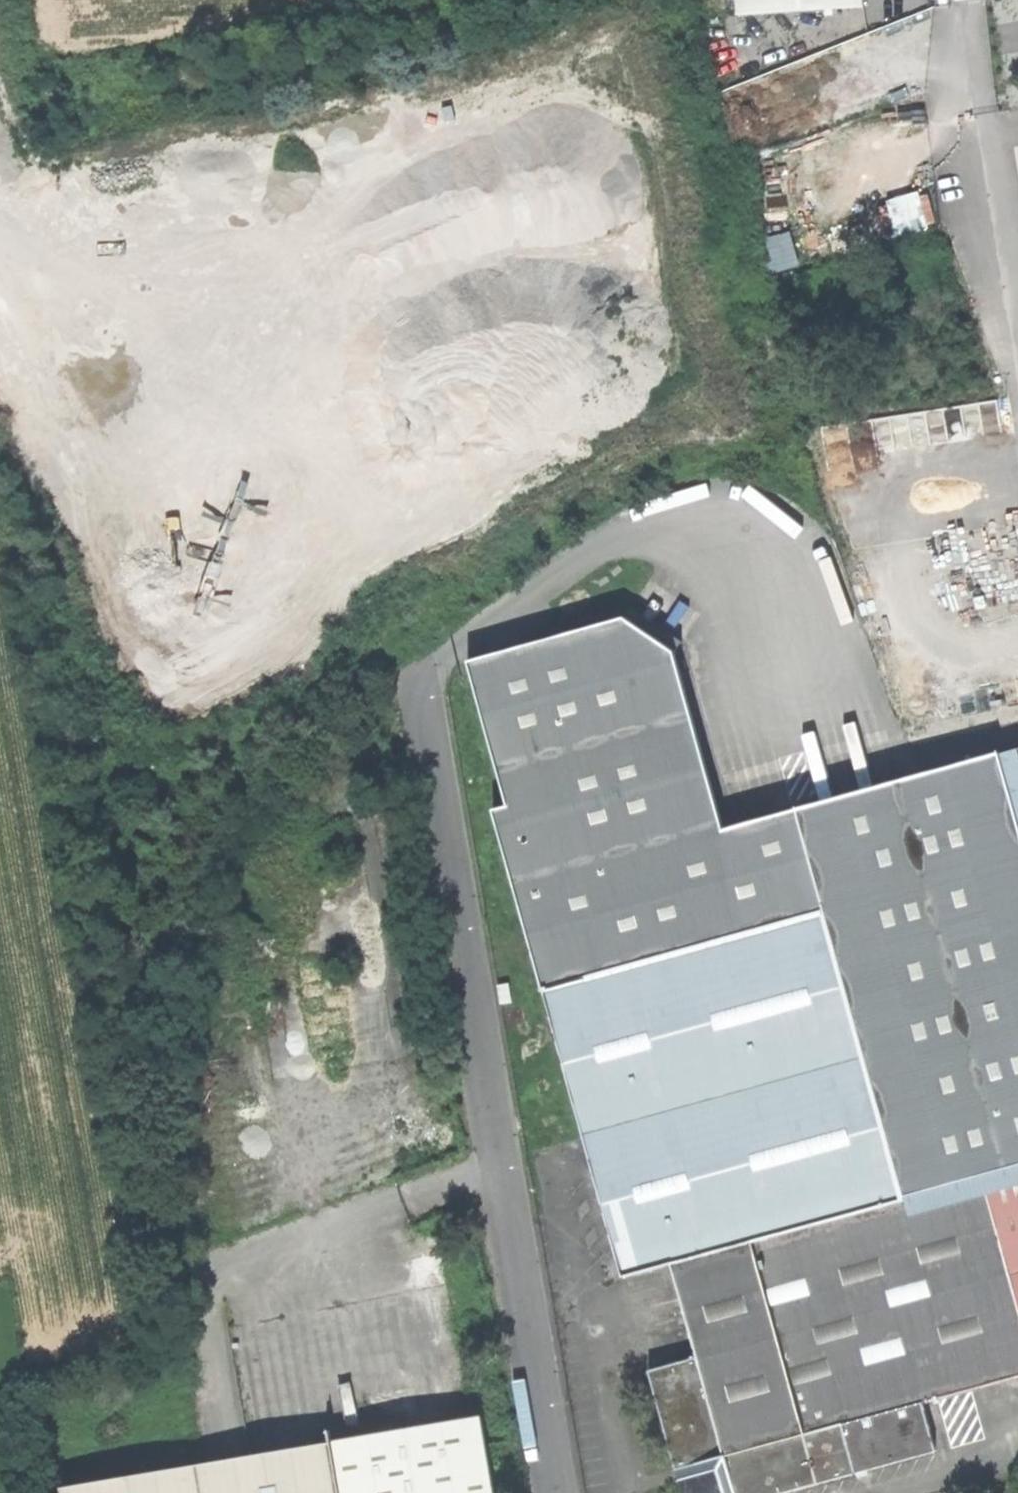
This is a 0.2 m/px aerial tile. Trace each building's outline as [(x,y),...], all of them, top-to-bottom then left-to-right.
[(739,17),(864,7),(863,0),(738,0),(739,17)] [(921,192),(878,200),(885,238),(928,231),(921,192)] [(764,239),(776,273),(801,264),(789,230),(764,239)] [(634,609),(627,619),(676,652),(684,641),(634,609)] [(544,989),(824,911),(864,1056),(904,1199),(984,1177),(1017,1168),(1017,807),(1003,754),(725,830),(676,652),(627,619),(469,662),(509,807),(495,811),(544,989)] [(1003,754),(1017,807),(1017,750),(1003,754)] [(544,989),(583,1133),(864,1056),(824,911),(544,989)] [(736,1492),(783,1492),(937,1450),(924,1402),(1017,1376),(1017,1303),(984,1177),(904,1199),(864,1056),(583,1133),(602,1199),(623,1276),(672,1262),(698,1356),(649,1370),(677,1469),(726,1456),(736,1492)] [(984,1177),(1017,1303),(1017,1168),(984,1177)] [(415,1259),(419,1288),(447,1284),(442,1255),(415,1259)] [(343,1492),(495,1492),(482,1417),(334,1442),(343,1492)] [(65,1492),(343,1492),(334,1442),(64,1488),(65,1492)] [(726,1456),(677,1469),(683,1492),(736,1492),(726,1456)]
